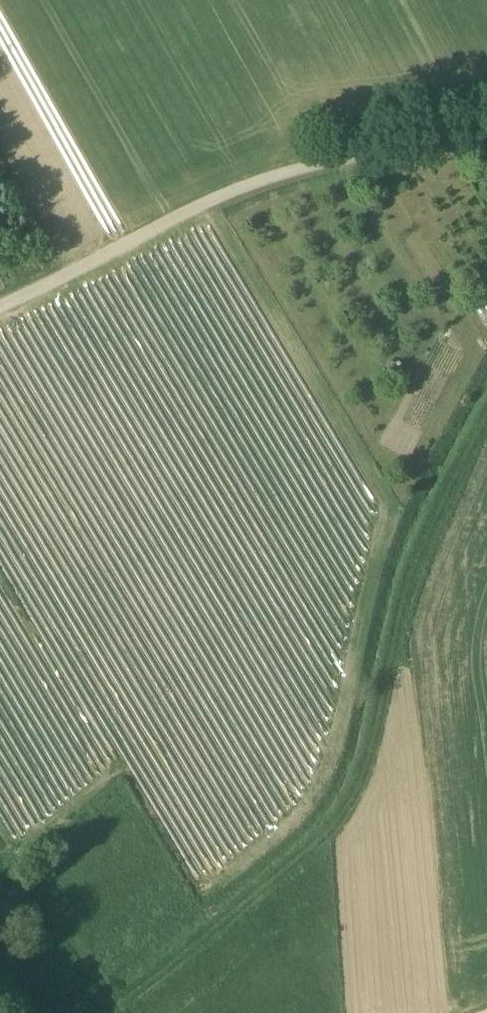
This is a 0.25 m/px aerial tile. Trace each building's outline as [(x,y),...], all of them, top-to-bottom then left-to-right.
[(479,300),(486,316),(486,296),(479,300)]
